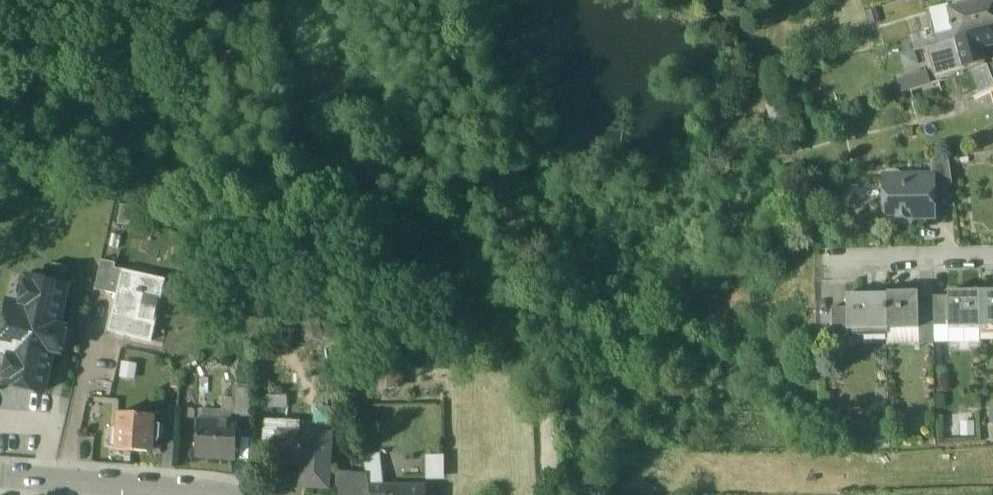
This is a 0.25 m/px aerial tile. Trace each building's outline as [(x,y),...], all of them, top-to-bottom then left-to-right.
[(948,12),(982,4),(980,0),(946,0),(948,12)] [(948,12),(954,33),(956,40),(992,31),(992,0),(982,4),(948,12)] [(948,12),(932,16),(938,37),(954,33),(948,12)] [(956,40),(956,41),(964,68),(985,62),(982,49),(992,46),(992,31),(956,40)] [(954,33),(938,37),(940,46),(956,41),(956,40),(954,33)] [(919,38),(910,41),(914,54),(924,51),(919,38)] [(940,46),(930,49),(933,56),(934,56),(939,75),(964,68),(956,41),(940,46)] [(972,73),(981,94),(989,91),(992,90),(992,83),(987,68),(972,73)] [(927,76),(907,82),(910,93),(930,86),(927,76)] [(930,86),(910,93),(914,103),(943,94),(939,83),(930,86)] [(949,159),(930,162),(931,178),(932,178),(933,186),(952,186),(949,159)] [(931,178),(917,178),(913,182),(885,183),(886,204),(892,211),(892,219),(897,224),(908,224),(913,219),(933,218),(933,186),(932,178),(931,178)] [(4,384),(44,394),(54,353),(61,355),(67,330),(60,328),(74,271),(34,261),(23,307),(11,304),(0,346),(0,355),(10,358),(4,384)] [(114,264),(101,261),(94,290),(107,293),(113,268),(114,264)] [(113,268),(107,293),(115,295),(107,332),(150,342),(164,280),(113,268)] [(979,295),(949,295),(949,298),(949,329),(980,329),(979,295)] [(979,295),(980,329),(992,328),(992,295),(979,295)] [(888,297),(847,297),(847,308),(847,330),(848,330),(889,330),(888,297)] [(918,297),(888,297),(889,330),(919,330),(919,328),(919,298),(918,297)] [(934,299),(933,298),(919,298),(919,328),(934,327),(934,299)] [(949,329),(949,298),(934,299),(934,327),(934,328),(934,330),(949,329)] [(847,330),(847,308),(832,308),(832,336),(848,336),(848,330),(847,330)] [(445,366),(405,366),(405,379),(444,379),(445,366)] [(385,386),(403,386),(403,371),(385,372),(385,386)] [(250,387),(234,387),(235,413),(235,416),(251,416),(250,387)] [(235,413),(202,410),(202,421),(235,423),(235,416),(235,413)] [(153,417),(116,415),(114,451),(133,453),(133,452),(147,453),(147,444),(153,444),(155,444),(156,443),(158,441),(158,440),(159,425),(153,425),(153,417)] [(281,420),(267,419),(266,447),(279,448),(280,444),(286,444),(287,433),(280,433),(281,420)] [(202,421),(199,421),(196,456),(235,459),(237,424),(235,423),(202,421)] [(332,436),(287,433),(286,444),(280,444),(279,448),(278,463),(311,465),(309,488),(329,489),(332,436)] [(424,454),(424,478),(441,478),(441,454),(424,454)] [(382,470),(366,471),(366,475),(369,487),(378,487),(377,482),(383,482),(382,470)] [(338,472),(337,494),(370,494),(369,487),(366,475),(338,472)] [(394,487),(394,494),(425,494),(425,487),(394,487)]
